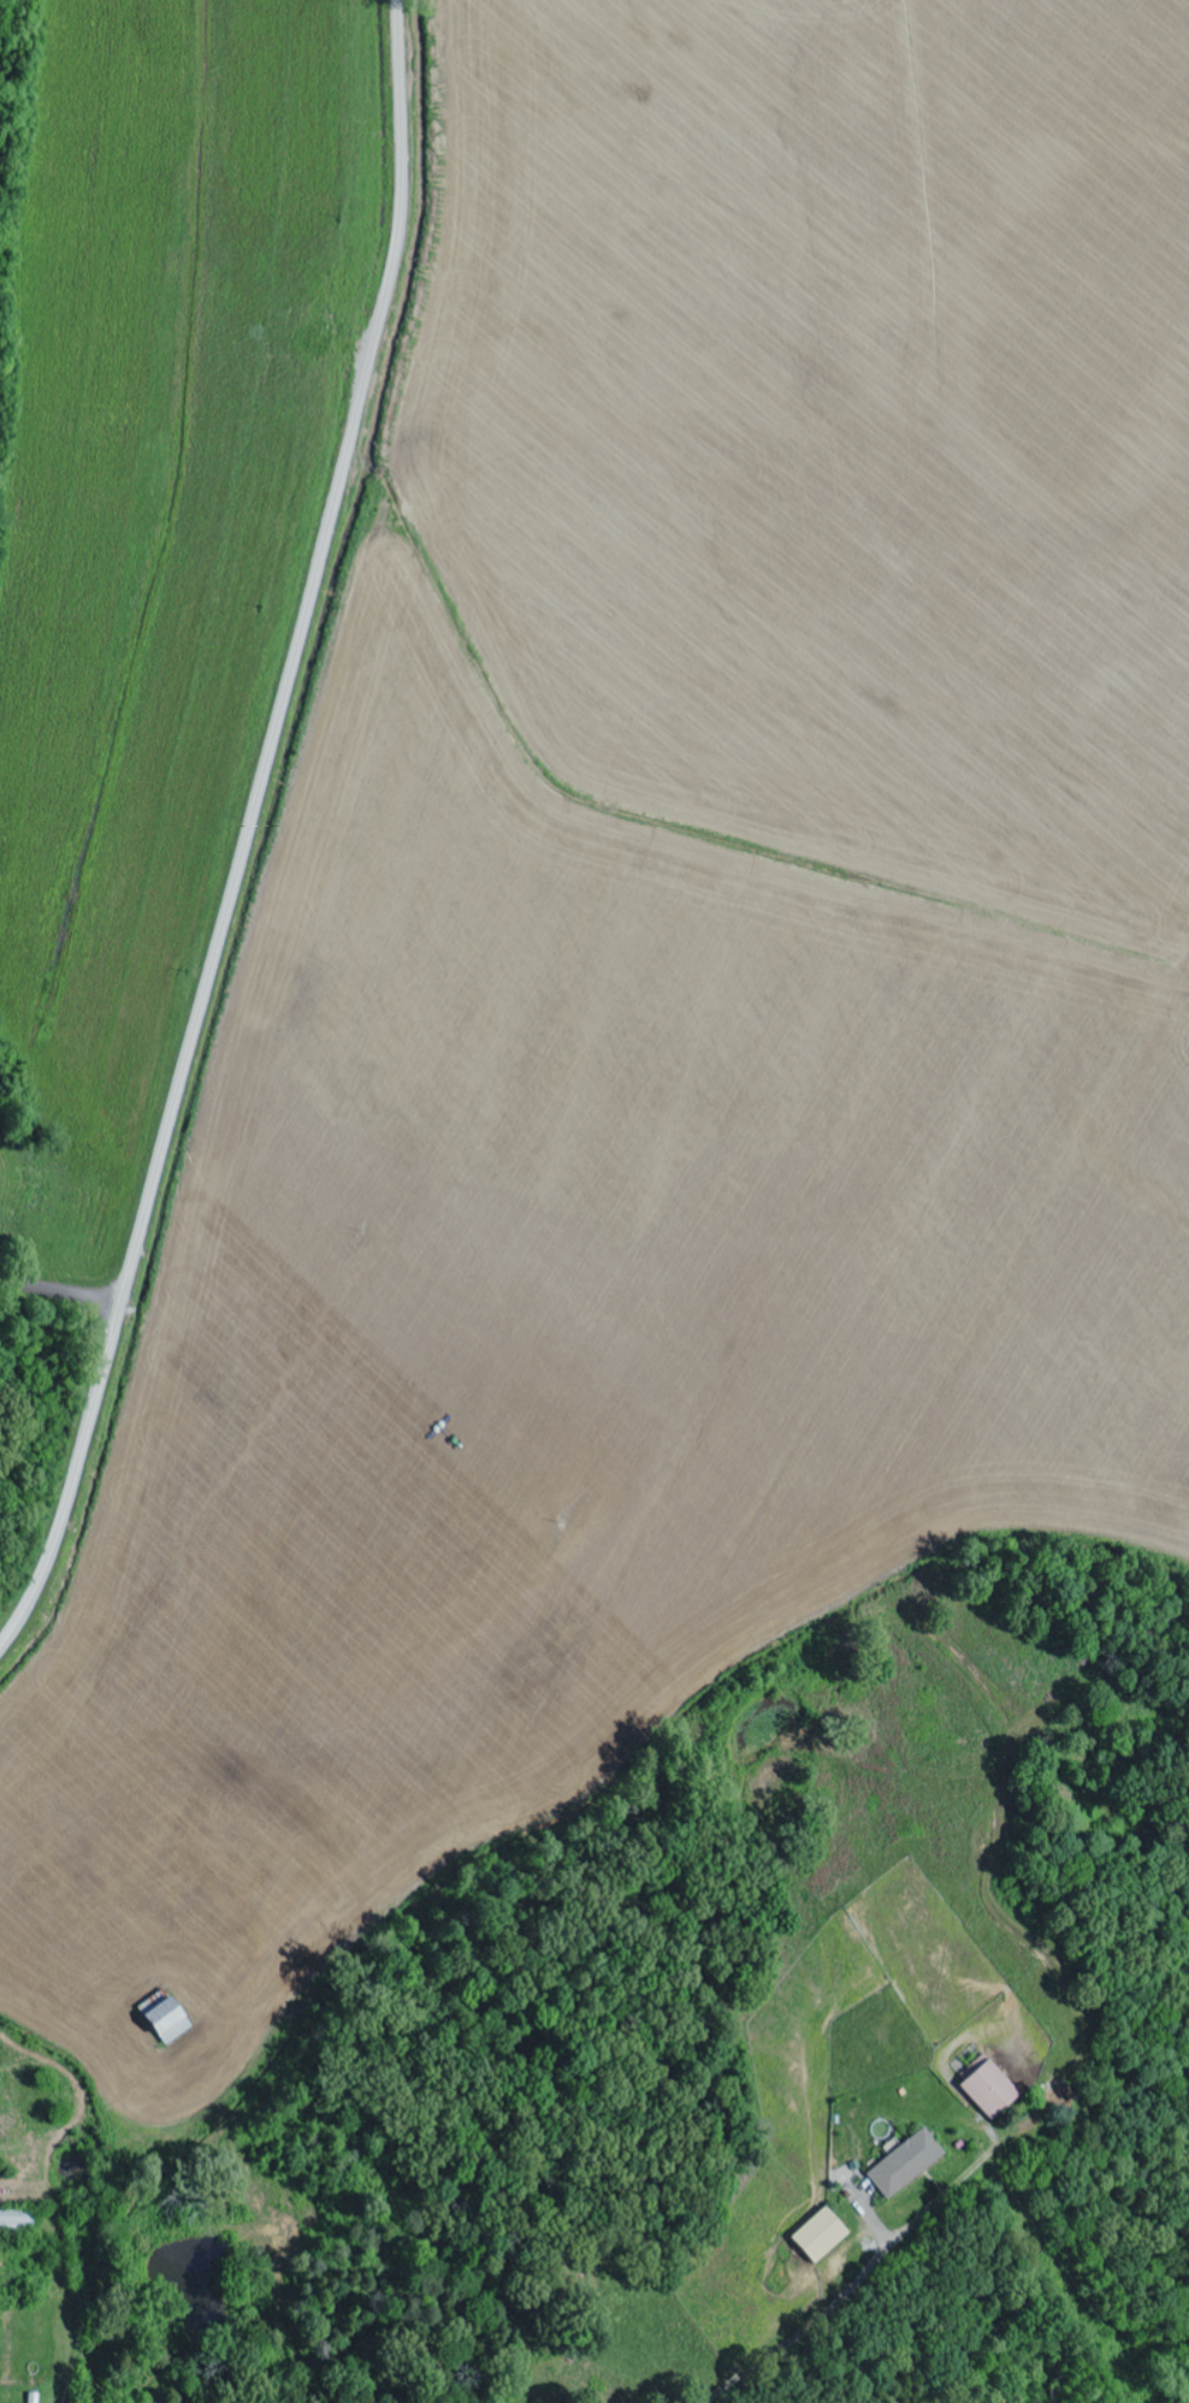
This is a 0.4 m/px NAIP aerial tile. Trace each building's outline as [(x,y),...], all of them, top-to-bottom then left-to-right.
[(165,2047),(192,2028),(177,2007),(174,2010),(168,2001),(148,2016),(154,2024),(151,2026),(165,2047)] [(1021,2092),(989,2058),(961,2085),(993,2119),(1021,2092)] [(889,2199),(947,2153),(926,2127),(868,2172),(889,2199)] [(816,2264),(850,2232),(826,2206),(792,2237),(816,2264)]
